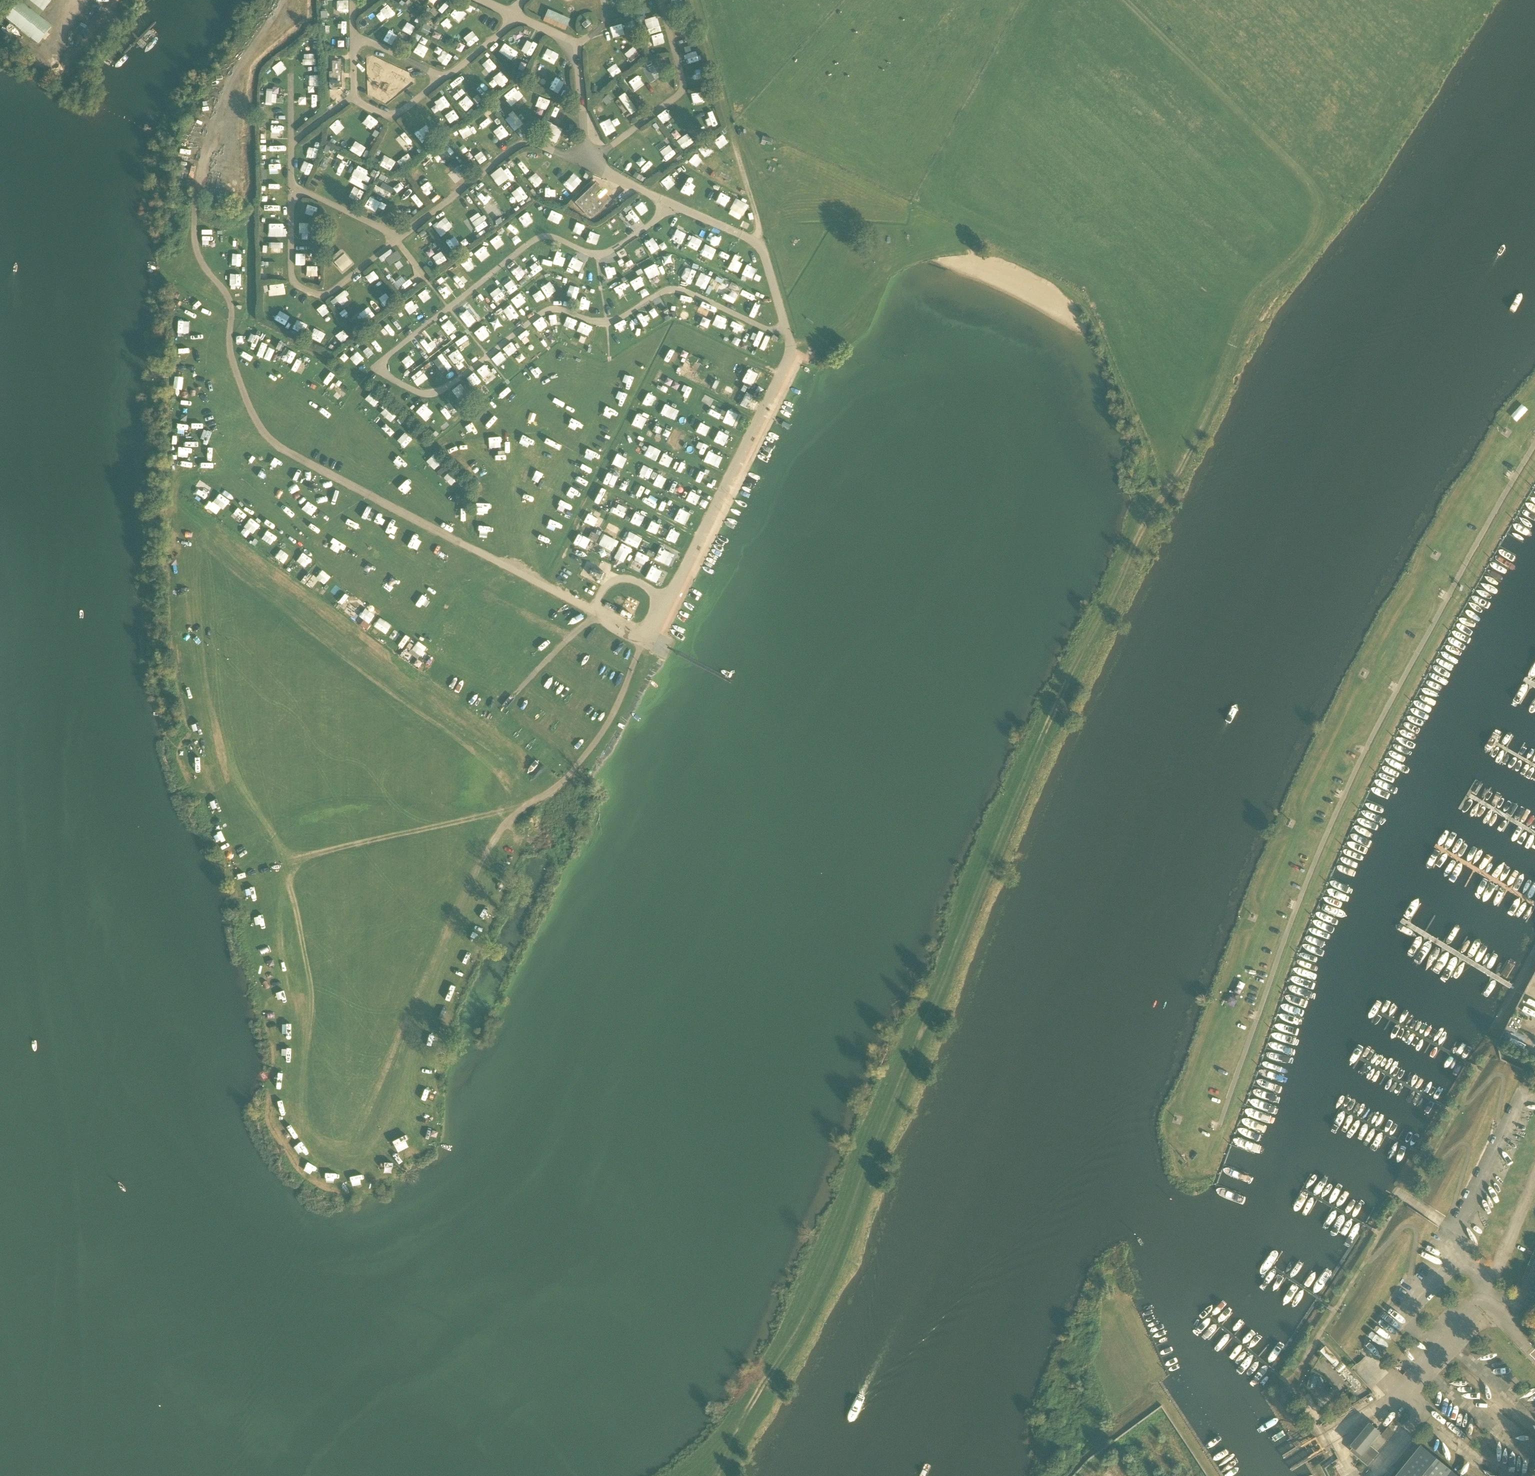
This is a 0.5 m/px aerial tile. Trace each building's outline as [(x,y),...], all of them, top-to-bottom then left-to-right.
[(346,12),(346,0),(334,1),(335,12),(346,12)] [(51,27),(19,2),(7,18),(39,43),(51,27)] [(384,17),(392,9),(384,2),(376,10),(384,17)] [(653,2),(642,4),(643,14),(655,12),(653,2)] [(420,13),(423,7),(418,4),(415,10),(420,13)] [(452,16),(462,20),(466,10),(456,6),(452,16)] [(438,13),(433,8),(430,12),(435,16),(438,13)] [(565,30),(570,18),(547,9),(542,20),(565,30)] [(657,16),(645,19),(649,34),(661,31),(657,16)] [(448,18),(442,22),(446,29),(452,26),(448,18)] [(585,28),(591,24),(588,20),(582,24),(585,28)] [(379,22),(373,31),(382,37),(389,28),(379,22)] [(407,22),(402,31),(411,36),(416,27),(407,22)] [(612,37),(624,34),(622,23),(610,26),(612,37)] [(428,35),(431,27),(424,24),(420,32),(428,35)] [(400,32),(396,39),(404,43),(408,37),(400,32)] [(657,44),(665,41),(662,32),(653,35),(657,44)] [(421,36),(417,33),(413,39),(418,42),(421,36)] [(462,38),(468,46),(475,42),(469,34),(462,38)] [(521,49),(531,55),(536,45),(527,39),(521,49)] [(413,52),(423,58),(429,48),(419,42),(413,52)] [(546,43),(540,55),(550,59),(556,47),(546,43)] [(440,53),(436,59),(446,65),(453,55),(438,46),(435,51),(440,53)] [(505,46),(502,49),(511,59),(514,56),(505,46)] [(630,63),(639,56),(633,48),(624,55),(630,63)] [(685,53),(687,62),(698,61),(696,51),(685,53)] [(303,64),(315,65),(315,54),(303,54),(303,64)] [(488,74),(496,66),(488,57),(479,65),(488,74)] [(277,74),(286,69),(281,61),(272,66),(277,74)] [(331,62),(331,68),(331,87),(341,87),(341,62),(331,62)] [(613,78),(622,72),(615,63),(607,69),(613,78)] [(491,80),(499,89),(509,80),(501,71),(491,80)] [(514,76),(520,78),(519,80),(521,81),(524,74),(516,72),(514,76)] [(319,84),(318,73),(308,73),(308,84),(319,84)] [(539,73),(536,82),(545,85),(548,75),(539,73)] [(629,83),(636,90),(644,83),(637,75),(629,83)] [(562,95),(566,86),(557,81),(552,90),(562,95)] [(512,106),(523,96),(515,87),(504,96),(512,106)] [(625,92),(618,97),(630,114),(637,110),(625,92)] [(299,94),(299,105),(311,105),(310,94),(299,94)] [(447,94),(436,99),(441,109),(451,105),(447,94)] [(602,100),(607,105),(613,100),(609,94),(602,100)] [(534,104),(544,109),(548,100),(538,95),(534,104)] [(467,96),(460,103),(468,111),(475,104),(467,96)] [(354,105),(349,111),(359,119),(364,113),(354,105)] [(452,124),(460,118),(454,111),(446,117),(452,124)] [(514,131),(523,124),(514,111),(505,118),(514,131)] [(477,118),(483,129),(492,124),(487,113),(477,118)] [(372,131),(379,122),(371,115),(364,124),(372,131)] [(605,136),(616,131),(609,118),(599,123),(605,136)] [(503,124),(494,130),(501,141),(509,135),(503,124)] [(562,129),(551,124),(545,139),(556,143),(562,129)] [(459,130),(464,138),(473,133),(468,125),(459,130)] [(403,147),(413,142),(407,131),(397,137),(403,147)] [(718,148),(728,143),(724,134),(713,139),(718,148)] [(356,141),(351,151),(362,156),(367,147),(356,141)] [(660,150),(666,160),(675,154),(669,144),(660,150)] [(707,158),(714,150),(708,145),(701,153),(707,158)] [(308,148),(307,158),(316,159),(318,149),(308,148)] [(479,163),(486,158),(481,151),(474,155),(479,163)] [(332,164),(342,169),(347,159),(337,154),(332,164)] [(401,165),(412,159),(408,154),(398,161),(401,165)] [(694,154),(688,162),(700,170),(706,162),(694,154)] [(379,165),(390,171),(396,161),(384,155),(379,165)] [(300,171),(308,175),(313,165),(304,161),(300,171)] [(522,162),(518,165),(525,174),(528,171),(522,162)] [(270,173),(280,172),(280,163),(269,163),(270,173)] [(363,182),(369,171),(358,165),(349,181),(365,191),(368,186),(363,182)] [(720,165),(716,174),(730,179),(733,170),(720,165)] [(496,171),(504,182),(509,178),(501,168),(496,171)] [(542,170),(528,177),(533,187),(547,179),(542,170)] [(563,185),(571,192),(582,180),(573,173),(563,185)] [(639,181),(642,177),(636,173),(633,177),(639,181)] [(660,181),(667,190),(675,184),(668,175),(660,181)] [(379,187),(376,185),(372,190),(387,198),(393,187),(383,182),(379,187)] [(604,190),(598,184),(577,203),(592,220),(614,200),(608,194),(609,193),(605,189),(604,190)] [(349,196),(358,202),(364,192),(355,186),(349,196)] [(560,196),(559,186),(549,186),(550,196),(560,196)] [(518,203),(528,197),(521,187),(511,193),(518,203)] [(476,196),(485,204),(493,196),(484,188),(476,196)] [(725,206),(730,197),(720,192),(716,201),(725,206)] [(378,207),(384,210),(387,203),(370,196),(366,206),(376,211),(378,207)] [(734,198),(729,213),(742,218),(748,203),(734,198)] [(499,225),(504,221),(500,215),(502,213),(495,203),(487,210),(499,225)] [(626,222),(634,215),(628,207),(619,214),(626,222)] [(558,223),(561,214),(551,210),(547,219),(558,223)] [(518,218),(524,226),(533,220),(527,211),(518,218)] [(483,215),(471,225),(479,235),(491,225),(483,215)] [(432,224),(439,235),(452,228),(445,216),(432,224)] [(612,234),(622,230),(618,219),(607,224),(612,234)] [(300,222),(300,238),(309,238),(309,222),(300,222)] [(576,232),(584,234),(586,224),(578,222),(576,232)] [(286,236),(286,224),(269,223),(269,236),(286,236)] [(516,244),(523,238),(512,224),(505,229),(516,244)] [(681,243),(686,227),(677,224),(672,240),(681,243)] [(201,228),(202,238),(211,237),(211,228),(201,228)] [(595,229),(593,233),(606,238),(607,234),(595,229)] [(490,240),(496,249),(505,243),(498,234),(490,240)] [(687,248),(696,253),(703,239),(694,234),(687,248)] [(446,242),(451,248),(459,243),(454,236),(446,242)] [(651,254),(660,248),(653,237),(644,243),(651,254)] [(232,238),(232,248),(242,248),(242,238),(232,238)] [(270,253),(283,252),(283,242),(269,242),(270,253)] [(711,259),(717,248),(706,242),(701,254),(711,259)] [(474,252),(482,261),(490,255),(483,246),(474,252)] [(631,252),(637,261),(647,256),(641,246),(631,252)] [(395,247),(383,253),(388,264),(400,259),(395,247)] [(295,250),(294,265),(306,265),(307,251),(295,250)] [(352,263),(341,250),(331,259),(342,272),(352,263)] [(441,251),(433,257),(439,265),(447,259),(441,251)] [(726,266),(730,257),(720,252),(716,261),(726,266)] [(232,265),(241,265),(242,254),(232,254),(232,265)] [(741,272),(744,256),(733,254),(729,269),(741,272)] [(553,266),(554,256),(544,255),(543,265),(553,266)] [(530,273),(539,266),(532,256),(523,263),(530,273)] [(468,257),(461,263),(468,271),(475,265),(468,257)] [(676,257),(665,257),(665,275),(676,274),(676,257)] [(571,272),(575,262),(565,258),(561,268),(571,272)] [(621,264),(622,268),(634,264),(633,259),(621,264)] [(691,263),(689,271),(699,273),(701,264),(691,263)] [(287,264),(272,265),(272,278),(288,278),(287,264)] [(456,278),(465,270),(459,264),(451,271),(456,278)] [(753,279),(757,268),(746,264),(742,275),(753,279)] [(645,270),(650,279),(658,274),(654,265),(645,270)] [(578,266),(574,274),(584,279),(588,270),(578,266)] [(474,268),(469,272),(473,277),(478,273),(474,268)] [(708,283),(713,270),(708,268),(703,282),(708,283)] [(230,283),(240,284),(240,271),(230,270),(230,283)] [(314,281),(314,270),(304,270),(303,281),(314,281)] [(365,275),(370,282),(378,277),(373,270),(365,275)] [(395,289),(403,285),(405,288),(415,281),(412,276),(407,279),(405,275),(391,283),(395,289)] [(629,280),(634,290),(645,284),(640,275),(629,280)] [(509,276),(502,281),(511,293),(518,287),(509,276)] [(545,288),(557,287),(556,276),(543,278),(545,288)] [(721,290),(724,281),(713,277),(710,286),(721,290)] [(562,287),(573,289),(575,281),(564,278),(562,287)] [(485,289),(499,300),(506,292),(491,281),(485,289)] [(727,283),(724,292),(735,296),(738,286),(727,283)] [(285,284),(269,284),(270,295),(286,295),(285,284)] [(523,289),(529,297),(536,292),(530,284),(523,289)] [(424,302),(432,296),(426,288),(418,294),(424,302)] [(583,289),(580,296),(586,298),(588,291),(583,289)] [(751,299),(753,295),(742,290),(740,294),(751,299)] [(341,306),(351,301),(346,291),(335,296),(341,306)] [(512,299),(523,312),(529,307),(519,294),(512,299)] [(401,306),(407,315),(417,309),(411,300),(401,306)] [(679,307),(676,300),(667,303),(671,311),(679,307)] [(692,312),(695,303),(685,300),(682,309),(692,312)] [(756,302),(750,315),(760,320),(766,307),(756,302)] [(498,309),(502,318),(513,314),(509,305),(498,309)] [(467,322),(474,317),(466,307),(459,312),(467,322)] [(274,319),(285,325),(290,316),(280,310),(274,319)] [(558,313),(544,315),(546,326),(559,324),(558,313)] [(303,334),(307,324),(297,320),(293,329),(303,334)] [(578,332),(589,334),(591,324),(579,322),(578,332)] [(387,335),(394,331),(388,323),(382,327),(387,335)] [(242,324),(240,332),(246,333),(248,326),(242,324)] [(310,338),(322,342),(325,332),(314,328),(310,338)] [(419,341),(427,353),(436,347),(428,335),(419,341)] [(465,335),(456,342),(463,351),(471,344),(465,335)] [(595,335),(592,345),(602,347),(604,337),(595,335)] [(262,353),(269,340),(263,337),(257,350),(262,353)] [(509,344),(505,348),(511,354),(515,350),(509,344)] [(281,358),(292,362),(296,352),(286,348),(281,358)] [(675,363),(680,353),(670,349),(665,358),(675,363)] [(356,365),(364,358),(357,350),(349,357),(356,365)] [(452,365),(462,358),(455,350),(446,357),(452,365)] [(492,356),(498,365),(507,359),(501,350),(492,356)] [(400,354),(409,365),(413,362),(404,351),(400,354)] [(434,361),(441,370),(449,363),(443,354),(434,361)] [(403,377),(412,369),(404,361),(396,368),(403,377)] [(475,369),(481,379),(492,371),(486,362),(475,369)] [(713,375),(716,369),(710,367),(702,383),(715,389),(720,379),(713,375)] [(328,384),(335,375),(325,368),(319,377),(328,384)] [(745,373),(741,382),(751,386),(757,372),(751,369),(749,374),(745,373)] [(423,371),(413,376),(418,388),(429,383),(423,371)] [(473,372),(462,381),(467,387),(478,378),(473,372)] [(722,393),(732,397),(737,385),(728,381),(722,393)] [(688,399),(692,389),(682,385),(678,396),(688,399)] [(747,408),(754,396),(742,390),(735,402),(747,408)] [(373,405),(379,399),(371,392),(366,398),(373,405)] [(709,403),(711,396),(705,394),(702,401),(709,403)] [(449,403),(440,410),(446,417),(455,410),(449,403)] [(671,418),(675,408),(665,403),(660,413),(671,418)] [(175,415),(186,416),(186,405),(175,404),(175,415)] [(708,413),(720,420),(725,410),(713,404),(708,413)] [(391,421),(397,414),(387,406),(381,413),(391,421)] [(733,426),(738,414),(727,410),(722,422),(733,426)] [(694,413),(688,420),(695,426),(701,420),(694,413)] [(695,430),(704,436),(710,426),(701,421),(695,430)] [(674,441),(682,444),(686,433),(678,430),(674,441)] [(724,446),(729,435),(719,430),(714,441),(724,446)] [(622,443),(632,447),(637,435),(627,431),(622,443)] [(647,444),(643,454),(654,460),(659,450),(647,444)] [(718,467),(723,456),(708,450),(704,461),(718,467)] [(612,464),(623,468),(627,458),(617,453),(612,464)] [(669,466),(673,456),(663,453),(659,463),(669,466)] [(680,461),(677,471),(687,474),(690,465),(680,461)] [(171,472),(179,472),(179,462),(171,462),(171,472)] [(438,475),(445,483),(452,477),(444,469),(438,475)] [(704,485),(709,474),(699,469),(694,480),(704,485)] [(603,483),(614,487),(618,476),(608,472),(603,483)] [(661,487),(666,477),(653,472),(648,482),(661,487)] [(193,490),(203,498),(210,490),(200,482),(193,490)] [(640,495),(645,487),(637,482),(632,490),(640,495)] [(599,488),(595,498),(604,502),(608,492),(599,488)] [(686,499),(693,502),(696,493),(690,490),(686,499)] [(650,505),(654,495),(646,491),(641,501),(650,505)] [(221,506),(224,508),(229,500),(218,493),(208,509),(216,514),(221,506)] [(606,520),(600,516),(602,512),(590,507),(583,522),(601,531),(606,520)] [(679,508),(674,519),(685,524),(690,512),(679,508)] [(634,513),(631,520),(640,524),(643,517),(634,513)] [(244,526),(253,533),(260,524),(251,517),(244,526)] [(656,533),(660,524),(650,520),(647,530),(656,533)] [(607,532),(614,536),(618,528),(611,524),(607,532)] [(674,543),(679,533),(669,529),(665,539),(674,543)] [(595,541),(599,535),(592,531),(588,539),(578,533),(573,543),(586,550),(592,539),(595,541)] [(628,531),(623,541),(636,548),(641,538),(628,531)] [(609,549),(615,539),(604,533),(599,543),(609,549)] [(268,554),(274,545),(266,538),(259,547),(268,554)] [(624,562),(631,547),(621,542),(614,557),(624,562)] [(674,554),(659,547),(654,558),(669,565),(674,554)] [(275,559),(285,565),(291,556),(282,550),(275,559)] [(637,551),(634,560),(645,564),(648,556),(637,551)] [(296,562),(304,569),(311,561),(303,554),(296,562)] [(634,569),(641,571),(644,564),(636,562),(634,569)] [(652,564),(647,576),(658,581),(663,570),(652,564)] [(320,567),(314,575),(323,582),(329,575),(320,567)] [(602,580),(606,572),(593,567),(589,574),(602,580)] [(331,590),(340,596),(346,588),(337,582),(331,590)] [(369,623),(374,614),(364,608),(358,616),(369,623)] [(634,613),(623,608),(620,614),(630,619),(634,613)] [(372,628),(383,636),(390,627),(379,619),(372,628)] [(418,641),(412,649),(420,655),(425,646),(418,641)] [(360,1173),(351,1177),(357,1188),(365,1184),(360,1173)] [(1525,1313),(1534,1317),(1534,1288),(1525,1313)] [(1341,1363),(1326,1347),(1326,1346),(1321,1351),(1336,1368),(1341,1363)] [(1340,1372),(1354,1387),(1357,1390),(1363,1385),(1346,1367),(1340,1372)] [(1379,1453),(1370,1445),(1381,1432),(1371,1424),(1352,1446),(1353,1448),(1350,1451),(1368,1466),(1379,1453)] [(1388,1441),(1395,1433),(1388,1427),(1382,1435),(1388,1441)] [(1422,1446),(1397,1475),(1457,1475),(1422,1446)]
